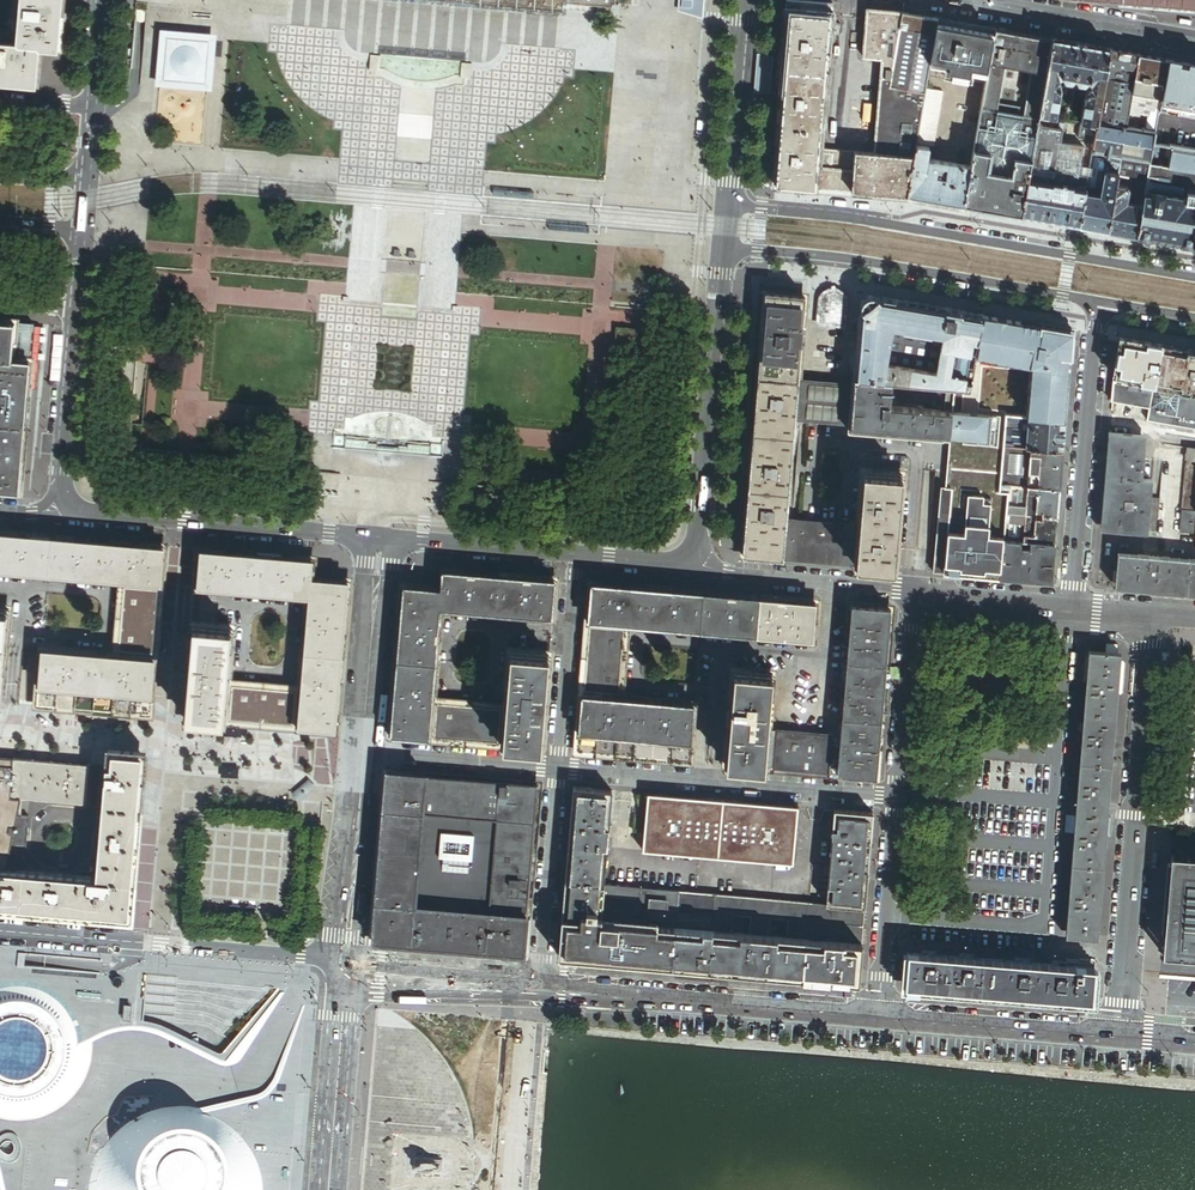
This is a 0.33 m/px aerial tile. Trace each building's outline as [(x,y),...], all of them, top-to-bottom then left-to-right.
[(18,43),(0,42),(0,81),(36,84),(39,47),(57,49),(61,0),(22,0),(18,43)] [(679,12),(702,19),(704,0),(680,0),(679,12)] [(1118,3),(1118,7),(1194,14),(1194,7),(1113,0),(1078,0),(1118,3)] [(775,185),(815,189),(817,168),(819,149),(831,7),(791,3),(775,185)] [(894,61),(903,13),(868,10),(863,57),(882,60),(894,61)] [(938,19),(903,13),(894,61),(889,88),(925,94),(931,61),(938,19)] [(986,82),(996,29),(938,19),(931,61),(944,63),(942,74),(986,82)] [(1053,39),(996,29),(986,82),(986,85),(1001,88),(1005,65),(1031,70),(1027,92),(1043,95),(1053,39)] [(161,30),(156,86),(213,90),(217,34),(161,30)] [(1111,49),(1053,39),(1043,95),(1040,116),(1056,119),(1062,91),(1058,80),(1063,77),(1076,79),(1078,84),(1085,85),(1089,82),(1092,84),(1086,93),(1081,123),(1097,126),(1098,122),(1111,49)] [(1140,54),(1111,49),(1098,122),(1126,127),(1129,115),(1132,94),(1140,54)] [(1168,59),(1140,54),(1132,94),(1137,94),(1161,99),(1168,59)] [(381,57),(370,56),(369,71),(376,72),(380,72),(381,57)] [(772,59),(757,58),(754,93),(769,94),(772,59)] [(1168,59),(1161,99),(1156,132),(1153,144),(1167,146),(1171,147),(1171,144),(1178,105),(1194,108),(1194,64),(1168,59)] [(889,88),(894,61),(882,60),(874,153),(914,157),(916,145),(925,94),(889,88)] [(471,80),(472,64),(461,63),(460,79),(465,79),(471,80)] [(971,168),(964,207),(1022,216),(1029,178),(1038,126),(1040,116),(1043,95),(1027,92),(1024,107),(998,102),(1001,88),(986,85),(971,168)] [(1137,94),(1132,94),(1129,115),(1133,116),(1137,94)] [(1161,99),(1137,94),(1133,116),(1138,117),(1139,115),(1148,116),(1145,130),(1156,132),(1161,99)] [(1178,105),(1171,144),(1174,145),(1194,149),(1194,108),(1178,105)] [(1056,119),(1040,116),(1038,126),(1063,130),(1064,120),(1056,119)] [(1126,127),(1098,122),(1097,126),(1094,141),(1092,153),(1107,156),(1104,171),(1118,173),(1121,157),(1126,127)] [(1094,141),(1097,126),(1081,123),(1078,139),(1094,141)] [(1063,130),(1038,126),(1029,178),(1076,186),(1078,175),(1065,172),(1067,161),(1057,159),(1060,144),(1063,130)] [(1145,130),(1126,127),(1121,157),(1150,162),(1153,144),(1156,132),(1145,130)] [(1083,148),(1060,144),(1057,159),(1067,161),(1080,163),(1083,148)] [(1165,157),(1172,158),(1174,145),(1171,144),(1171,147),(1167,146),(1165,157)] [(927,160),(929,147),(916,145),(914,157),(907,197),(964,207),(971,168),(927,160)] [(1174,145),(1172,158),(1170,168),(1194,172),(1194,149),(1174,145)] [(817,168),(823,169),(830,169),(835,170),(837,150),(819,149),(817,168)] [(835,170),(854,171),(856,152),(837,150),(835,170)] [(907,197),(914,157),(874,153),(856,152),(854,171),(852,192),(907,197)] [(1099,197),(1104,171),(1107,156),(1092,153),(1086,188),(1085,194),(1099,197)] [(1150,162),(1121,157),(1118,173),(1118,176),(1122,177),(1147,181),(1150,164),(1150,162)] [(1080,163),(1067,161),(1065,172),(1078,175),(1080,163)] [(1170,168),(1150,164),(1147,181),(1143,204),(1137,236),(1194,246),(1194,242),(1194,172),(1170,168)] [(821,189),(829,190),(830,169),(823,169),(821,189)] [(829,190),(852,192),(854,171),(835,170),(830,169),(829,190)] [(1118,176),(1118,173),(1104,171),(1099,197),(1085,194),(1079,226),(1089,228),(1108,231),(1118,176)] [(1122,177),(1118,176),(1108,231),(1137,236),(1143,204),(1134,203),(1125,202),(1123,202),(1124,198),(1127,197),(1129,189),(1126,186),(1121,185),(1122,177)] [(1029,178),(1022,216),(1079,226),(1085,194),(1086,188),(1076,186),(1029,178)] [(533,192),(493,189),(492,195),(533,198),(533,192)] [(589,227),(549,224),(548,230),(588,233),(589,227)] [(182,294),(165,292),(165,299),(181,301),(182,294)] [(757,377),(797,381),(804,297),(764,294),(757,377)] [(821,304),(819,323),(840,324),(842,306),(841,303),(840,300),(838,297),(834,296),(831,295),(826,296),(823,299),(821,301),(821,304)] [(858,316),(852,380),(890,383),(945,387),(953,388),(969,389),(982,316),(882,299),(881,300),(879,301),(877,298),(875,297),(871,297),(867,297),(865,298),(863,299),(862,301),(860,304),(859,308),(859,310),(860,312),(861,315),(861,316),(858,316)] [(969,389),(953,388),(951,412),(949,437),(944,488),(951,488),(998,492),(998,484),(1001,446),(1003,415),(1009,381),(1019,321),(982,315),(982,316),(969,389)] [(1043,325),(1019,321),(1009,381),(1033,384),(1043,325)] [(14,323),(0,322),(0,493),(19,494),(30,362),(11,360),(14,323)] [(33,325),(14,323),(11,360),(30,362),(33,325)] [(1033,384),(1009,381),(1003,415),(1065,420),(1073,330),(1043,325),(1033,384)] [(637,333),(617,331),(617,338),(636,339),(637,333)] [(1182,349),(1120,338),(1113,377),(1194,391),(1194,351),(1182,349)] [(793,420),(797,381),(757,377),(757,385),(755,403),(754,417),(751,448),(750,459),(750,470),(749,481),(747,504),(745,519),(744,532),(742,556),(764,558),(782,559),(785,520),(793,420)] [(1113,377),(1111,402),(1149,409),(1194,417),(1194,391),(1113,377)] [(851,380),(851,385),(847,424),(847,430),(943,438),(943,437),(949,437),(951,412),(943,411),(888,406),(890,383),(852,380),(851,380)] [(835,384),(797,381),(793,420),(832,423),(835,384)] [(943,411),(945,387),(890,383),(888,406),(943,411)] [(851,385),(835,384),(832,423),(847,424),(851,385)] [(953,388),(945,387),(943,411),(951,412),(953,388)] [(140,400),(132,399),(131,414),(139,415),(140,400)] [(1149,409),(1146,421),(1194,429),(1194,417),(1149,409)] [(1065,420),(1003,415),(1001,446),(1062,452),(1065,420)] [(1141,459),(1143,438),(1111,435),(1103,528),(1146,532),(1151,480),(1143,479),(1145,459),(1141,459)] [(1062,452),(1001,446),(998,484),(1058,490),(1062,452)] [(1186,449),(1185,460),(1186,460),(1194,461),(1194,450),(1186,449)] [(1186,460),(1182,510),(1194,512),(1194,461),(1186,460)] [(858,526),(854,566),(861,566),(880,568),(894,569),(902,474),(862,471),(858,526)] [(1058,490),(998,484),(998,492),(1006,493),(1002,540),(1054,545),(1058,490)] [(951,488),(944,488),(940,488),(939,502),(937,516),(949,517),(951,488)] [(998,492),(951,488),(949,517),(946,544),(943,573),(1000,578),(1002,540),(1006,493),(998,492)] [(1182,510),(1180,532),(1194,534),(1194,512),(1182,510)] [(946,544),(949,517),(937,516),(936,529),(935,543),(946,544)] [(785,520),(782,559),(822,563),(840,564),(854,566),(858,526),(785,520)] [(0,533),(0,572),(123,582),(162,585),(166,546),(0,533)] [(1050,582),(1054,545),(1002,540),(1000,578),(1050,582)] [(946,544),(935,543),(932,572),(943,573),(946,544)] [(349,581),(313,578),(314,559),(201,549),(197,588),(309,598),(301,691),(298,729),(337,732),(339,703),(349,581)] [(1138,555),(1137,559),(1120,557),(1118,586),(1194,592),(1194,560),(1138,555)] [(442,570),(441,589),(404,586),(391,737),(431,740),(434,703),(441,609),(552,618),(556,580),(442,570)] [(122,594),(162,597),(162,585),(123,582),(122,594)] [(756,636),(760,598),(748,597),(728,595),(717,594),(693,592),(682,591),(658,589),(634,587),(621,586),(604,584),(591,583),(588,622),(627,625),(756,636)] [(118,644),(157,647),(162,597),(122,594),(118,644)] [(769,598),(760,598),(756,636),(813,641),(814,619),(816,602),(808,602),(788,600),(769,598)] [(857,606),(851,605),(840,736),(837,775),(845,776),(864,778),(877,779),(877,770),(878,760),(879,748),(880,734),(882,719),(883,705),(883,698),(884,686),(885,679),(889,679),(890,667),(886,667),(887,647),(889,628),(890,615),(891,609),(857,606)] [(2,704),(10,608),(0,607),(0,703),(2,704)] [(627,625),(588,622),(587,633),(626,636),(627,625)] [(186,719),(226,722),(229,685),(233,627),(194,623),(186,719)] [(626,636),(587,633),(583,683),(622,687),(626,636)] [(117,655),(157,657),(157,647),(118,644),(117,655)] [(39,698),(153,707),(157,657),(117,655),(43,649),(39,698)] [(542,749),(549,654),(511,651),(506,709),(503,746),(542,749)] [(1106,800),(1117,657),(1085,654),(1083,682),(1089,683),(1085,724),(1079,724),(1079,733),(1084,733),(1078,811),(1068,935),(1094,937),(1104,814),(1106,800)] [(768,730),(773,674),(734,670),(726,766),(742,767),(765,769),(768,730)] [(622,687),(583,683),(582,695),(621,698),(622,687)] [(229,685),(226,722),(238,723),(298,729),(301,691),(229,685)] [(621,698),(582,695),(578,743),(692,753),(696,704),(621,698)] [(152,716),(153,707),(39,698),(38,707),(152,716)] [(434,703),(431,740),(503,746),(506,709),(434,703)] [(776,731),(768,730),(765,769),(772,770),(776,731)] [(833,735),(776,731),(772,770),(779,771),(798,772),(825,774),(830,775),(833,735)] [(833,735),(830,775),(837,775),(840,736),(833,735)] [(577,753),(691,763),(692,753),(578,743),(577,753)] [(59,914),(134,921),(149,753),(110,750),(99,878),(17,872),(8,871),(0,870),(0,910),(2,910),(59,914)] [(88,805),(92,765),(0,758),(0,797),(23,799),(88,805)] [(538,786),(388,773),(382,840),(375,924),(374,942),(444,948),(524,954),(538,786)] [(317,787),(310,779),(293,794),(300,802),(317,787)] [(605,886),(613,792),(573,789),(565,883),(605,886)] [(793,865),(798,804),(764,801),(731,798),(709,796),(684,794),(646,791),(640,849),(793,865)] [(0,797),(0,870),(8,871),(12,854),(20,816),(23,799),(0,797)] [(842,811),(834,810),(827,904),(827,905),(865,908),(867,895),(868,878),(869,869),(870,854),(871,842),(872,827),(873,817),(873,814),(860,813),(842,811)] [(30,817),(20,816),(12,854),(19,855),(27,855),(30,817)] [(19,855),(12,854),(8,871),(17,872),(19,855)] [(1170,856),(1162,956),(1194,959),(1194,858),(1170,856)] [(670,967),(672,967),(676,928),(602,922),(605,886),(565,883),(559,958),(611,962),(655,966),(670,967)] [(676,928),(679,892),(605,886),(602,922),(676,928)] [(810,903),(679,892),(676,928),(676,929),(732,933),(733,916),(751,917),(750,935),(824,941),(827,905),(827,904),(818,904),(817,913),(809,912),(810,903)] [(818,904),(810,903),(809,912),(817,913),(818,904)] [(864,922),(865,908),(827,905),(824,941),(750,935),(732,933),(676,929),(676,928),(672,967),(705,970),(782,976),(815,979),(836,981),(850,982),(859,983),(860,968),(863,942),(864,922)] [(732,933),(750,935),(751,917),(733,916),(732,933)] [(1092,1003),(1095,970),(907,954),(905,987),(1092,1003)] [(9,1123),(24,1123),(39,1121),(58,1112),(70,1103),(81,1089),(87,1079),(91,1066),(92,1055),(97,1052),(78,1051),(78,1039),(71,1019),(65,1010),(55,1000),(38,991),(18,988),(1,990),(0,991),(0,1121),(9,1123)] [(224,1122),(211,1116),(190,1112),(198,1110),(178,1108),(159,1111),(142,1116),(124,1127),(110,1140),(109,1142),(104,1149),(96,1163),(89,1183),(89,1189),(264,1189),(263,1178),(259,1163),(248,1144),(236,1132),(224,1122)]
